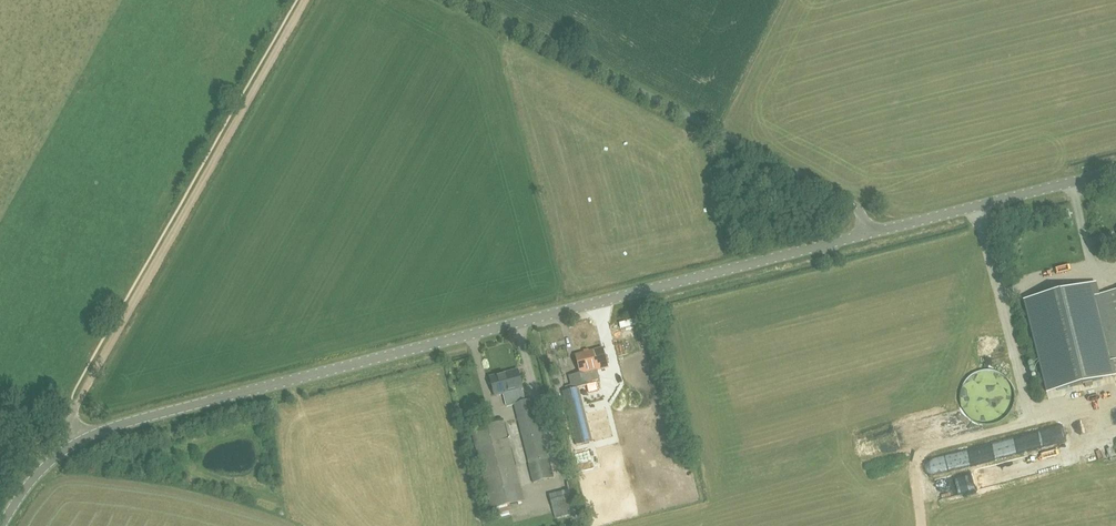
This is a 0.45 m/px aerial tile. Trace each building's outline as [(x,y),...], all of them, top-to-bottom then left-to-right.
[(1094,297),(1101,295),(1097,284),(1022,302),(1045,392),(1114,377),(1094,297)] [(1101,295),(1094,297),(1114,377),(1115,376),(1115,292),(1101,295)] [(602,348),(599,330),(574,335),(577,353),(602,348)] [(603,349),(576,356),(581,373),(584,373),(587,386),(597,384),(600,383),(597,369),(607,367),(603,349)] [(518,371),(490,378),(495,396),(504,394),(507,407),(515,405),(526,402),(518,371)] [(571,385),(572,389),(587,386),(584,373),(581,373),(569,377),(571,385)] [(598,391),(596,384),(587,386),(586,386),(588,393),(598,391)] [(563,392),(577,446),(591,443),(577,389),(563,392)] [(533,400),(526,402),(515,405),(530,462),(528,462),(533,484),(554,479),(533,400)] [(525,473),(511,419),(471,430),(491,509),(536,498),(529,472),(525,473)] [(549,495),(554,512),(580,506),(579,502),(575,488),(549,495)]
